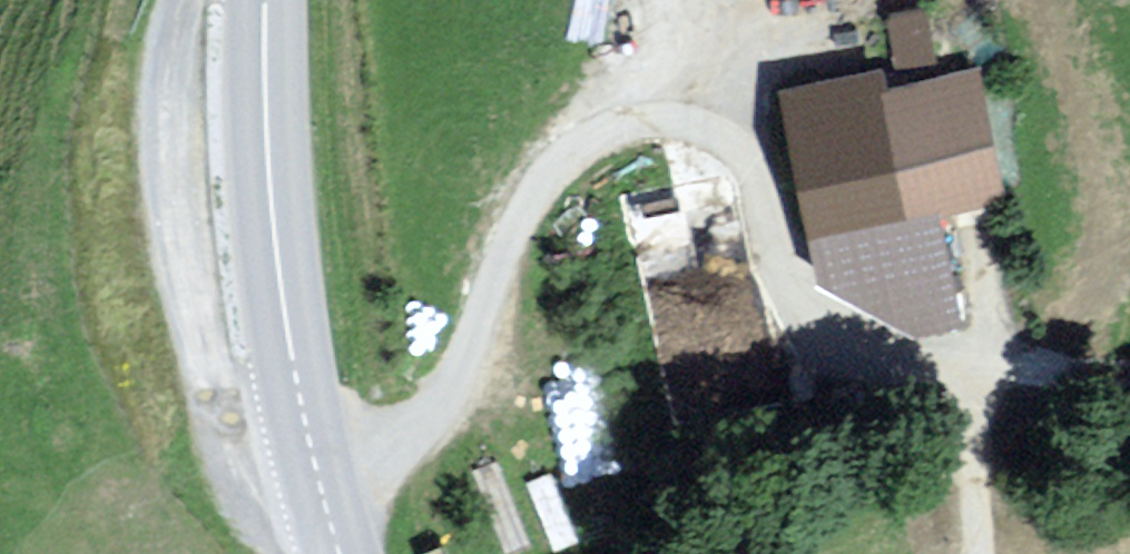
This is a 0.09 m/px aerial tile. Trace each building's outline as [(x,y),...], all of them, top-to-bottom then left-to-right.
[(940,88),(799,114),(822,237),(963,210),(940,88)] [(751,184),(693,195),(702,247),(760,236),(751,184)] [(676,383),(684,413),(738,399),(730,370),(676,383)]
